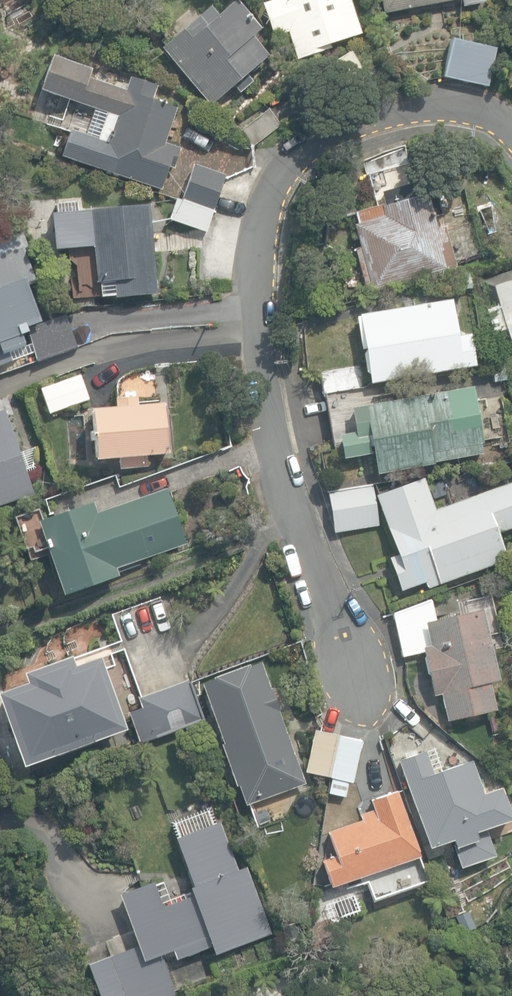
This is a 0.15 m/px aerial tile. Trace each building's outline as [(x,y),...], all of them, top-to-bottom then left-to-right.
[(296,62),(331,50),(328,44),(361,36),(349,0),(276,0),(276,1),(261,6),(272,38),(287,33),(296,62)] [(383,14),(389,13),(460,0),(381,0),(383,14)] [(161,48),(210,106),(234,85),(240,90),(250,81),(245,75),(268,56),(251,37),(260,30),(235,1),(217,16),(209,7),(161,48)] [(442,78),(487,87),(494,49),(450,40),(442,78)] [(330,66),(352,97),(370,85),(348,54),(330,66)] [(62,157),(161,190),(169,167),(173,168),(180,149),(164,143),(176,108),(152,100),(156,87),(129,78),(125,91),(88,79),(91,71),(52,57),(40,91),(107,113),(98,140),(70,131),(62,157)] [(371,290),(372,294),(447,271),(446,268),(456,265),(443,226),(436,229),(425,195),(424,195),(413,162),(409,163),(405,149),(389,151),(377,154),(360,160),(364,173),(365,172),(376,207),(353,215),(356,226),(352,227),(359,250),(355,251),(367,292),(371,290)] [(181,201),(212,211),(224,176),(193,165),(181,201)] [(205,232),(212,211),(181,201),(176,200),(169,220),(205,232)] [(77,211),(76,203),(56,205),(56,214),(51,214),(54,250),(93,247),(96,283),(99,282),(100,298),(114,296),(115,298),(158,295),(149,205),(77,211)] [(8,361),(7,358),(32,349),(37,363),(78,348),(65,313),(42,322),(11,241),(0,245),(0,364),(8,361)] [(511,348),(511,347),(511,271),(483,280),(491,307),(484,309),(492,334),(505,330),(511,348)] [(320,372),(324,394),(370,386),(370,383),(381,381),(389,380),(474,366),(469,335),(457,337),(451,300),(389,310),(358,315),(358,316),(355,316),(360,349),(364,349),(367,364),(320,372)] [(39,388),(49,415),(89,401),(79,374),(39,388)] [(375,404),(373,387),(325,395),(333,440),(339,439),(343,458),(370,454),(369,447),(372,446),(377,474),(433,465),(432,463),(481,454),(479,444),(482,444),(472,387),(375,404)] [(118,458),(119,469),(146,466),(146,456),(167,454),(162,403),(138,405),(137,397),(115,399),(116,407),(91,410),(96,460),(118,458)] [(34,494),(3,410),(0,411),(0,506),(34,494)] [(509,482),(435,509),(423,477),(376,494),(388,527),(385,528),(395,554),(386,558),(399,592),(423,583),(426,589),(502,561),(493,534),(511,527),(511,491),(509,482)] [(326,490),(332,533),(378,526),(372,483),(326,490)] [(37,520),(62,595),(117,576),(114,568),(183,544),(165,490),(96,513),(92,501),(37,520)] [(441,695),(447,723),(496,711),(489,683),(498,681),(481,611),(438,621),(432,608),(438,607),(436,599),(428,601),(393,616),(402,658),(419,654),(432,697),(441,695)] [(23,765),(126,729),(100,657),(74,666),(71,656),(23,673),(26,682),(0,691),(0,701),(23,765)] [(229,774),(235,789),(262,779),(261,774),(259,768),(267,765),(264,756),(291,746),(260,662),(249,666),(248,665),(212,678),(213,680),(201,684),(222,742),(220,742),(229,767),(227,767),(229,774)] [(129,711),(139,740),(202,719),(189,680),(139,698),(142,707),(129,711)] [(316,774),(352,782),(354,774),(362,741),(315,729),(304,772),(316,774)] [(404,774),(429,847),(511,819),(501,787),(483,793),(477,774),(472,760),(441,771),(439,764),(431,766),(426,751),(400,760),(404,774)] [(323,859),(332,886),(353,879),(355,885),(364,882),(362,876),(385,868),(389,867),(421,856),(399,790),(389,794),(386,795),(371,800),(374,809),(361,813),(363,820),(329,831),(337,855),(329,857),(323,859)] [(162,954),(174,950),(177,959),(212,946),(215,954),(271,934),(246,866),(239,869),(220,820),(175,837),(194,885),(190,887),(192,891),(170,899),(164,881),(156,884),(154,880),(119,893),(139,944),(89,963),(101,995),(178,995),(162,954)]
